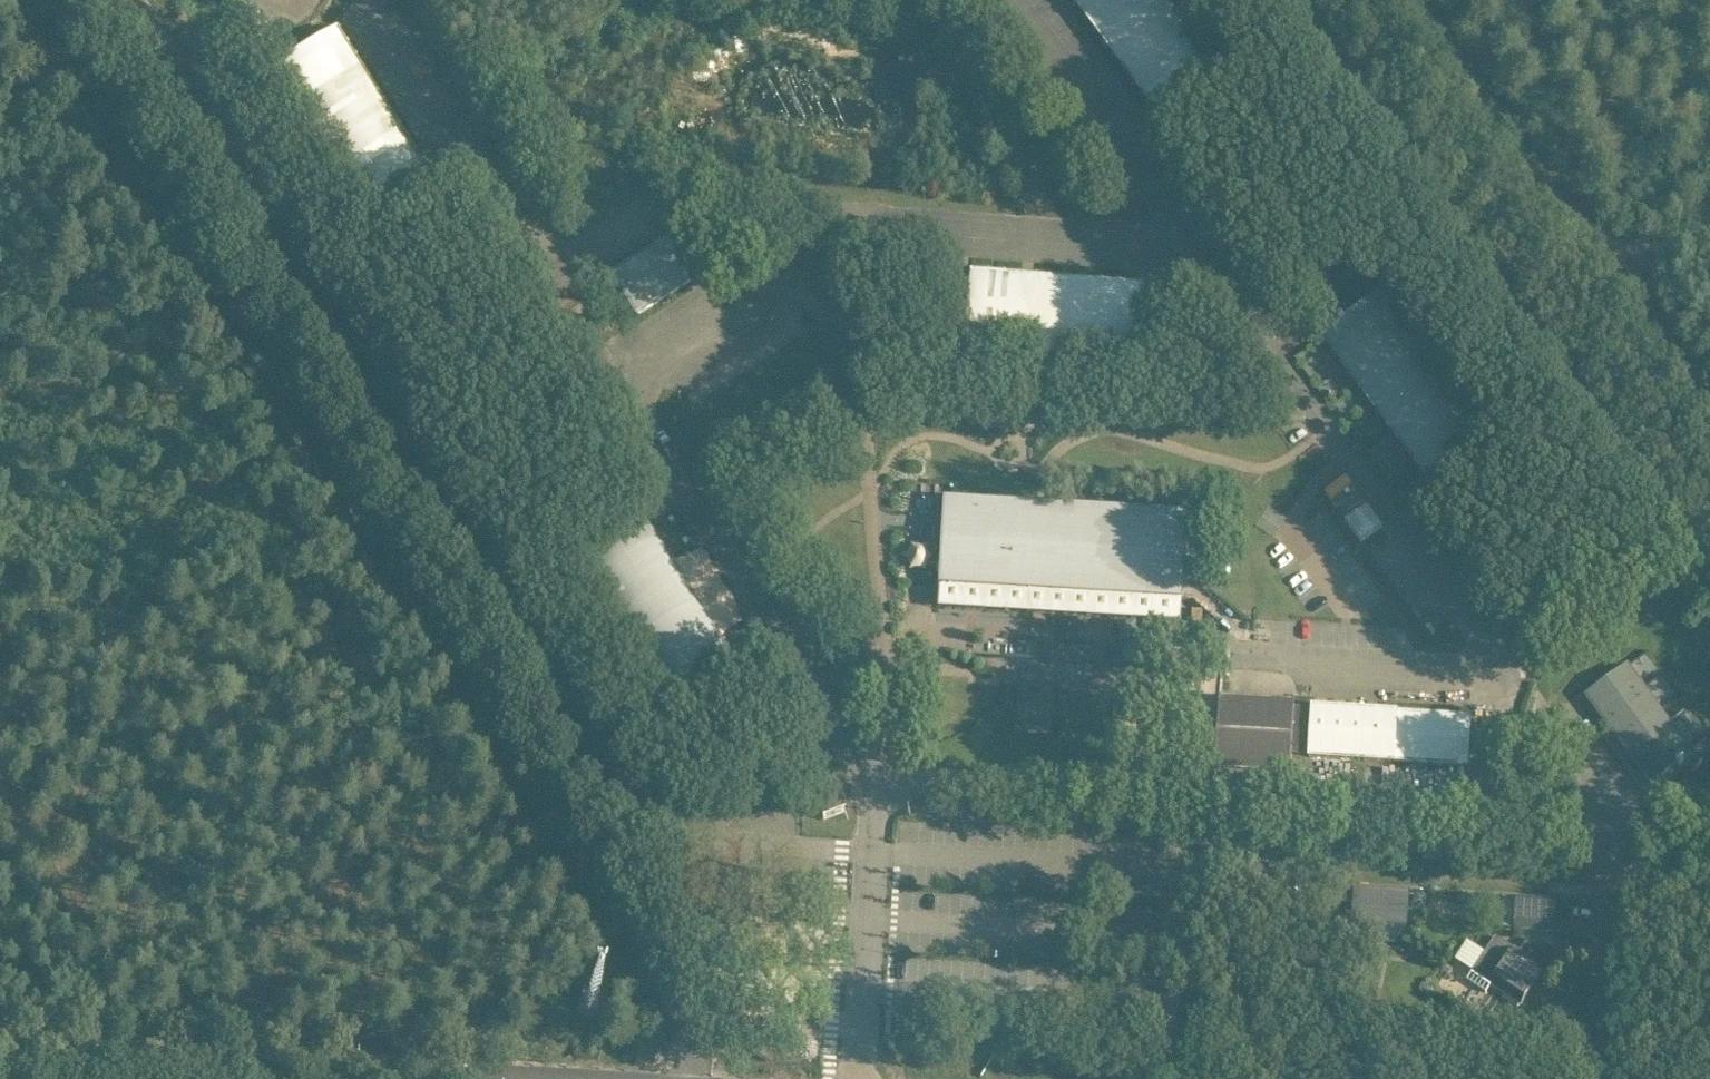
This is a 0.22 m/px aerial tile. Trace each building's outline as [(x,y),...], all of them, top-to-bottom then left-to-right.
[(288,60),(250,0),(234,0),(277,67),(288,60)] [(1164,122),(1224,78),(1167,0),(1075,0),(1164,122)] [(368,221),(431,181),(336,30),(288,60),(277,67),(273,70),(368,221)] [(675,236),(612,275),(638,315),(701,276),(675,236)] [(1145,361),(1151,287),(973,273),(967,347),(1055,354),(1145,361)] [(1383,293),(1323,337),(1429,481),(1489,437),(1383,293)] [(940,586),(1182,600),(1187,513),(1046,505),(945,499),(940,586)] [(1629,666),(1586,697),(1651,784),(1693,753),(1629,666)] [(1291,777),(1292,755),(1468,765),(1471,717),(1221,703),(1217,773),(1291,777)] [(1368,889),(1355,888),(1353,925),(1366,925),(1408,928),(1410,891),(1368,889)] [(1516,928),(1572,931),(1574,899),(1518,896),(1516,928)] [(1540,956),(1535,963),(1496,937),(1468,980),(1487,993),(1492,986),(1521,1006),(1533,988),(1540,993),(1556,967),(1540,956)]
